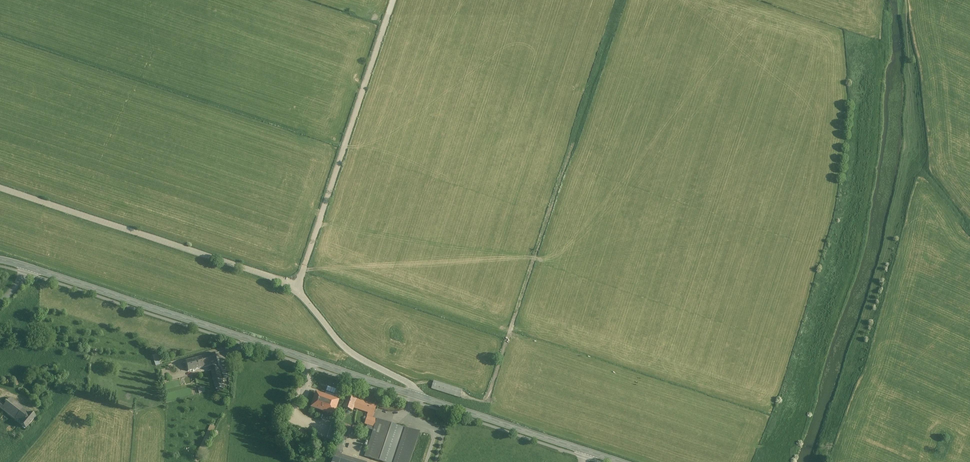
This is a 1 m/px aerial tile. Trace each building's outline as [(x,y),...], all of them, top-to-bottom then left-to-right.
[(215,353),(196,359),(199,369),(218,363),(215,353)] [(196,359),(185,361),(188,372),(199,369),(196,359)] [(219,367),(211,370),(216,389),(224,387),(219,367)] [(221,371),(221,373),(222,373),(224,379),(229,378),(227,369),(221,371)] [(339,401),(317,394),(312,408),(335,415),(339,401)] [(356,400),(348,397),(346,404),(345,404),(344,408),(353,411),(354,408),(353,408),(356,400)] [(31,414),(11,399),(5,406),(2,410),(22,425),(31,414)] [(356,400),(353,408),(354,408),(368,413),(367,416),(367,417),(367,416),(368,417),(373,418),(376,406),(356,400)] [(31,414),(22,425),(24,427),(23,428),(25,430),(26,428),(27,429),(36,417),(31,413),(31,414)] [(373,418),(368,417),(365,424),(371,426),(374,418),(373,418)] [(388,423),(377,420),(374,427),(365,457),(376,461),(388,423)] [(337,425),(331,423),(327,438),(333,440),(337,425)] [(376,461),(380,461),(384,461),(386,453),(395,456),(394,457),(396,457),(406,429),(388,423),(376,461)] [(210,424),(196,458),(200,460),(215,426),(210,424)] [(396,457),(394,457),(393,461),(406,461),(416,432),(406,429),(396,457)] [(335,454),(335,455),(341,457),(341,456),(349,434),(343,432),(335,454)] [(386,453),(384,461),(393,461),(394,457),(395,456),(386,453)]
